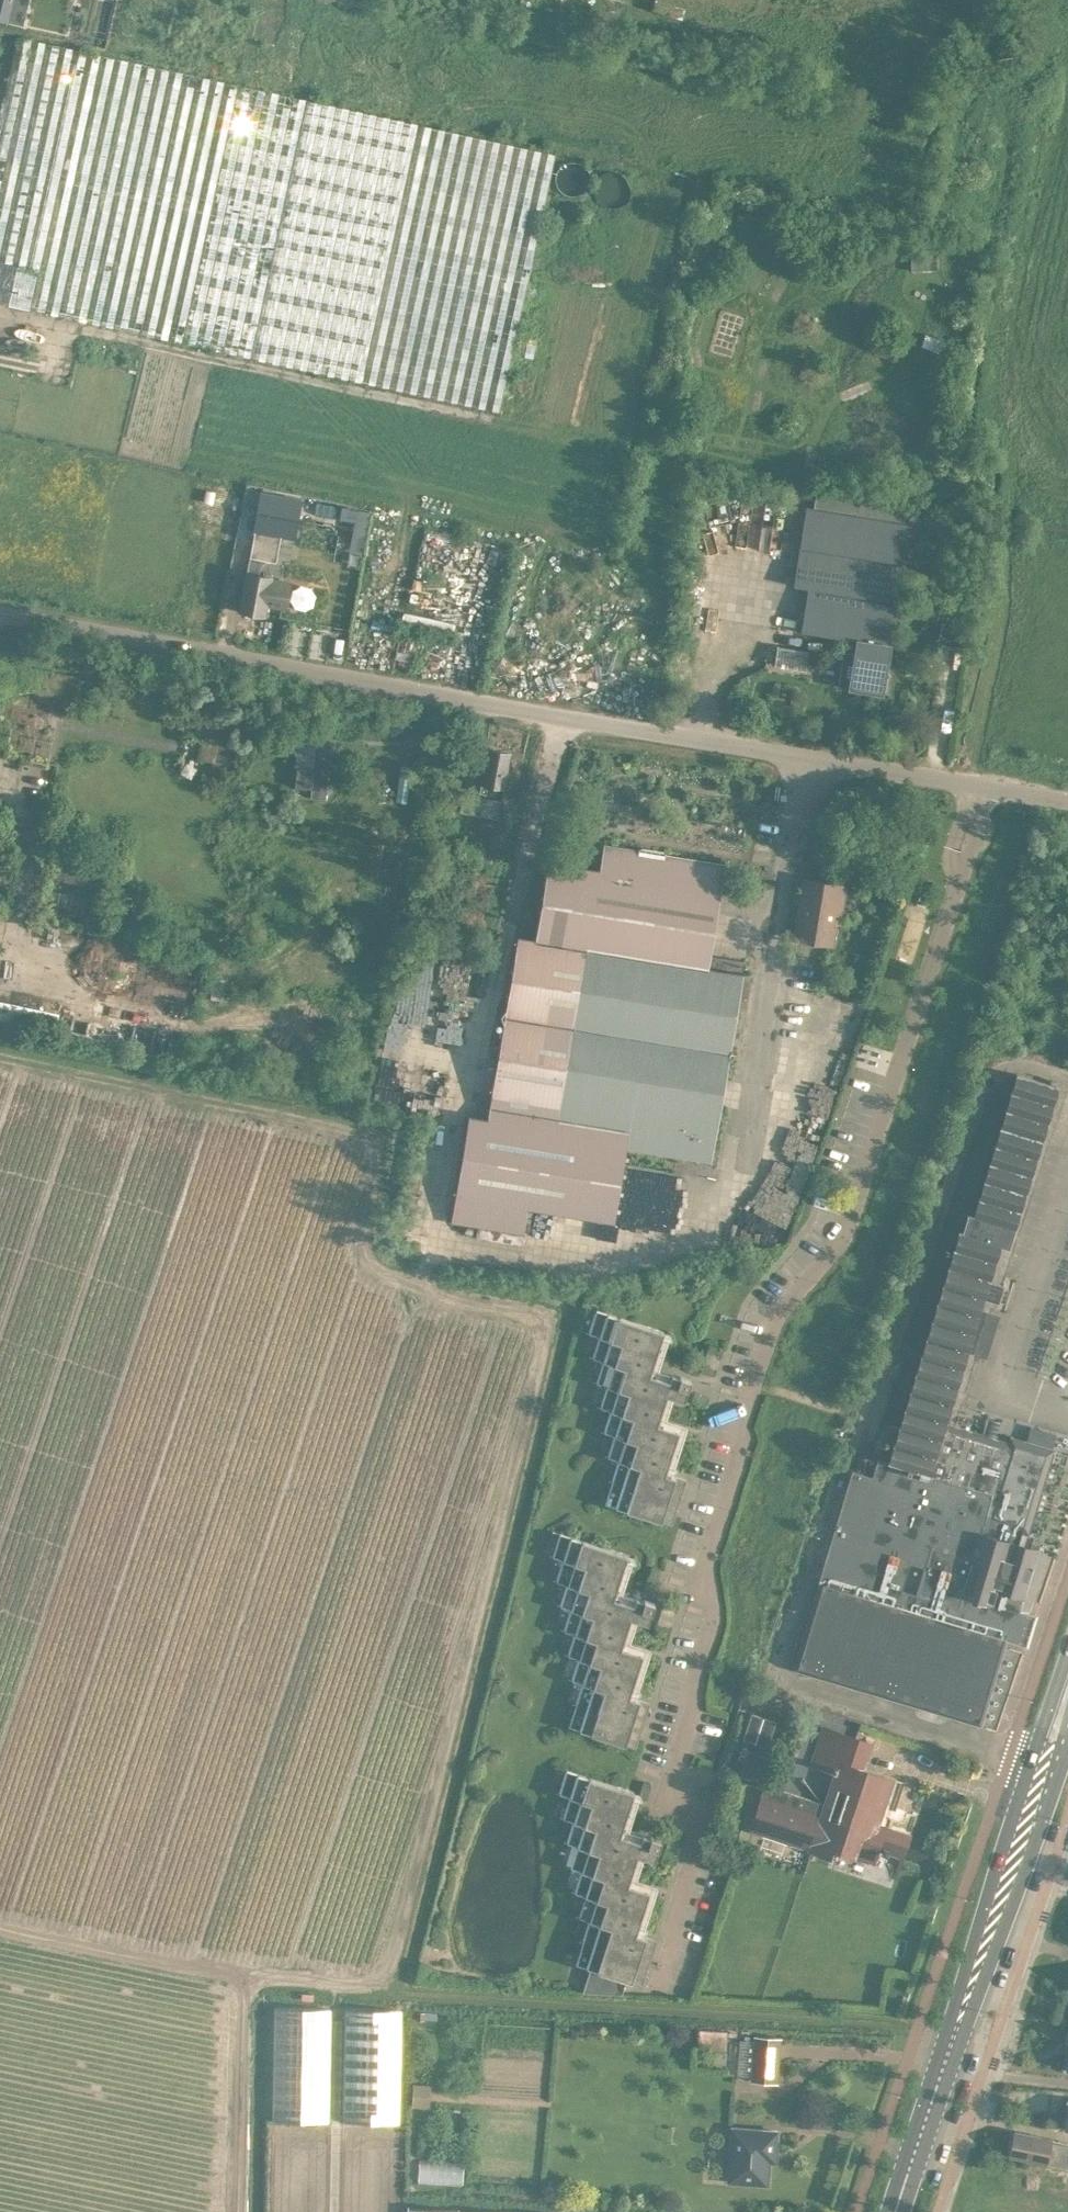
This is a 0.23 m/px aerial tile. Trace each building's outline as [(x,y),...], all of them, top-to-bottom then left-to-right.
[(6,20),(6,19),(21,23),(26,0),(0,0),(0,19),(6,20)] [(497,409),(553,152),(17,35),(0,115),(0,302),(497,409)] [(203,487),(200,499),(209,501),(212,489),(203,487)] [(244,571),(237,609),(263,614),(265,604),(284,607),(289,581),(270,577),(270,576),(257,573),(260,558),(274,560),(279,534),(291,536),(299,499),(299,496),(260,488),(254,517),(247,554),(244,571)] [(855,638),(888,643),(902,560),(913,562),(922,508),(814,490),(812,505),(804,504),(791,583),(806,586),(799,629),(855,638)] [(926,608),(925,614),(936,617),(937,610),(926,608)] [(888,643),(855,638),(853,651),(842,649),(837,684),(880,692),(881,688),(884,689),(886,678),(882,678),(888,643)] [(233,726),(228,725),(190,718),(186,735),(214,740),(211,758),(226,761),(233,726)] [(295,764),(293,784),(309,786),(308,795),(324,797),(328,739),(313,738),(313,739),(311,765),(295,764)] [(479,782),(478,791),(492,793),(493,785),(502,787),(509,751),(486,747),(482,764),(481,764),(477,783),(479,782)] [(457,810),(496,818),(500,800),(461,792),(457,810)] [(710,1160),(723,1083),(741,972),(707,966),(723,862),(602,842),(598,868),(546,859),(533,937),(516,934),(486,1116),(467,1113),(449,1221),(521,1232),(526,1207),(612,1221),(625,1147),(710,1160)] [(52,854),(46,876),(96,889),(102,867),(52,854)] [(793,936),(831,942),(841,881),(802,875),(793,936)] [(1006,1439),(944,1420),(983,1295),(996,1300),(1001,1283),(988,1278),(999,1242),(1007,1245),(1057,1084),(1015,1071),(971,1213),(966,1211),(960,1229),(957,1228),(886,1460),(876,1457),(870,1474),(850,1468),(789,1667),(979,1724),(1006,1637),(1016,1640),(1045,1550),(1037,1548),(1024,1544),(1053,1447),(1008,1433),(1006,1439)] [(661,1328),(595,1307),(587,1330),(598,1334),(591,1355),(601,1358),(594,1380),(605,1383),(598,1405),(609,1408),(602,1429),(613,1433),(606,1454),(616,1457),(603,1500),(670,1522),(684,1477),(663,1470),(676,1428),(655,1421),(664,1392),(682,1398),(688,1377),(678,1374),(678,1375),(669,1372),(667,1378),(648,1371),(661,1328)] [(625,1552),(558,1530),(550,1554),(561,1557),(554,1578),(565,1582),(558,1603),(568,1606),(561,1628),(572,1631),(565,1652),(576,1656),(569,1677),(580,1681),(566,1723),(633,1745),(647,1700),(626,1693),(640,1651),(618,1644),(628,1615),(645,1621),(652,1600),(641,1597),(641,1598),(632,1595),(631,1601),(611,1594),(625,1552)] [(750,1711),(741,1737),(765,1745),(774,1719),(750,1711)] [(892,1877),(894,1878),(909,1832),(873,1821),(887,1780),(861,1771),(871,1741),(821,1725),(808,1763),(831,1771),(822,1800),(763,1781),(748,1829),(806,1848),(806,1849),(829,1856),(832,1848),(854,1855),(872,1861),(877,1845),(899,1854),(892,1877)] [(747,1748),(738,1774),(750,1778),(759,1752),(747,1748)] [(557,1790),(556,1791),(567,1794),(560,1815),(571,1819),(564,1840),(574,1843),(568,1865),(578,1868),(572,1889),(582,1893),(575,1914),(586,1918),(572,1961),(588,1966),(581,1990),(620,1992),(625,1978),(639,1982),(654,1937),(632,1931),(646,1888),(625,1881),(634,1852),(651,1858),(658,1837),(647,1834),(647,1835),(638,1832),(637,1838),(617,1831),(631,1789),(564,1767),(557,1788),(557,1790)] [(698,2027),(697,2047),(724,2049),(725,2029),(698,2027)] [(749,2078),(776,2080),(779,2036),(752,2034),(749,2078)] [(1060,2066),(1067,2068),(1067,2043),(1066,2043),(1060,2066)] [(427,2083),(411,2082),(410,2103),(426,2104),(427,2083)] [(728,2180),(765,2182),(767,2152),(774,2153),(775,2130),(732,2127),(728,2180)] [(1067,2165),(1067,2141),(1013,2129),(1008,2154),(1045,2162),(1067,2165)]
